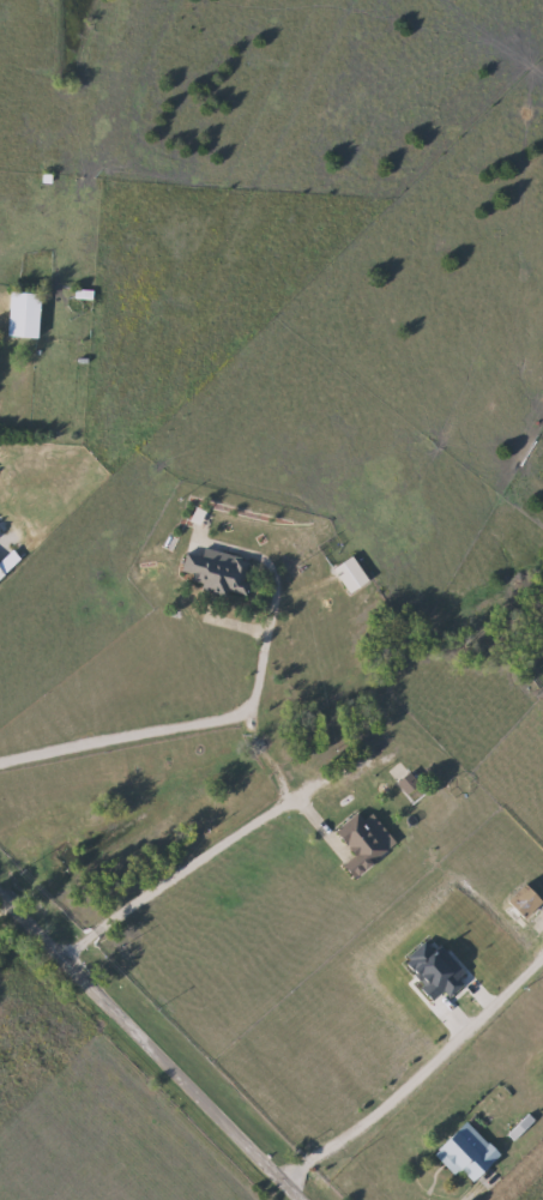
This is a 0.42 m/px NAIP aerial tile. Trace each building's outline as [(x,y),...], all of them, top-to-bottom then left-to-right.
[(43,338),(12,337),(14,293),(46,294),(43,338)] [(245,598),(180,580),(187,553),(200,557),(203,547),(254,562),(245,598)] [(336,569),(355,556),(372,581),(352,595),(336,569)] [(10,580),(0,586),(0,565),(10,580)] [(542,634),(542,635),(542,660),(539,664),(526,653),(542,634)] [(400,782),(414,772),(426,791),(412,800),(400,782)] [(339,830),(361,813),(367,820),(375,813),(397,843),(368,866),(339,830)] [(533,884),(542,892),(542,906),(535,915),(518,899),(533,884)] [(459,1175),(438,1154),(470,1121),(506,1156),(479,1183),(465,1169),(459,1175)]
